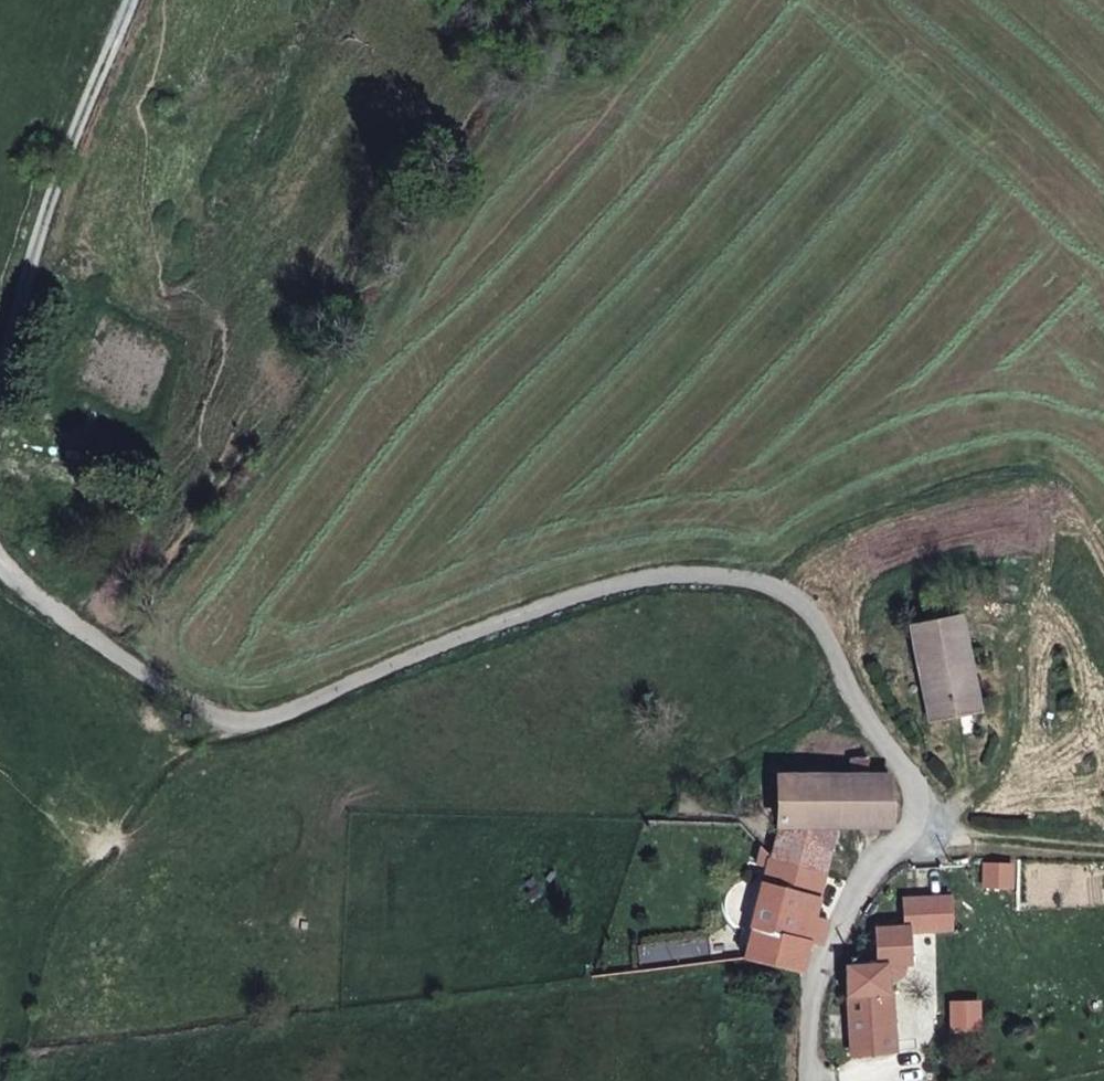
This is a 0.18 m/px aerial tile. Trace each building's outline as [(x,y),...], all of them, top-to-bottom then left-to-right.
[(979,710),(959,616),(911,627),(930,720),(979,710)] [(776,775),(777,829),(833,828),(890,828),(889,776),(776,775)] [(777,829),(771,846),(768,860),(767,866),(822,876),(833,828),(777,829)] [(752,927),(747,953),(803,967),(804,961),(809,940),(814,941),(822,943),(829,919),(813,919),(797,915),(800,897),(816,904),(822,876),(767,866),(764,885),(752,927)] [(800,897),(797,915),(813,919),(816,904),(800,897)] [(952,897),(907,898),(908,920),(916,920),(916,929),(952,928),(952,897)] [(878,927),(879,962),(885,962),(887,979),(890,979),(891,978),(893,977),(896,976),(898,974),(900,971),(902,967),(902,965),(902,962),(912,961),(911,926),(878,927)] [(809,940),(804,961),(809,962),(814,941),(809,940)] [(849,995),(854,1054),(896,1049),(887,979),(885,962),(879,962),(847,963),(847,995),(849,995)]
